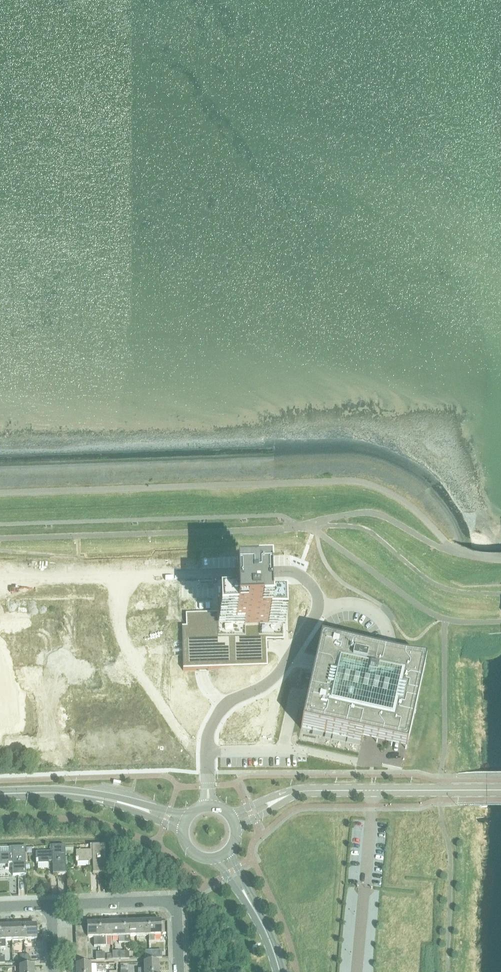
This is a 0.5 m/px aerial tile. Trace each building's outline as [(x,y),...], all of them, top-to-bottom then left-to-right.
[(186,628),(182,628),(183,658),(183,669),(267,666),(266,640),(272,640),(284,639),(284,635),(283,625),(284,625),(283,618),(283,608),(278,608),(268,608),(267,600),(267,585),(247,586),(238,586),(233,586),(234,595),(234,610),(227,610),(219,610),(219,613),(209,614),(186,615),(186,628)] [(307,698),(301,729),(369,744),(406,752),(409,738),(425,663),(407,659),(396,657),(395,656),(381,654),(380,653),(320,640),(317,656),(314,669),(313,672),(309,689),(307,698)] [(93,861),(94,874),(106,874),(106,846),(93,846),(93,852),(77,852),(77,862),(93,861)] [(52,863),(53,876),(66,875),(66,847),(52,847),(52,853),(36,854),(36,863),(52,863)] [(13,877),(27,876),(26,848),(12,849),(13,854),(0,854),(0,864),(13,864),(13,877)] [(143,921),(136,922),(137,936),(149,936),(148,918),(143,918),(143,921)] [(154,918),(148,918),(149,936),(149,942),(155,942),(155,936),(162,936),(161,921),(154,921),(154,918)] [(124,922),(111,923),(112,937),(119,937),(119,944),(125,943),(124,922)] [(136,922),(124,922),(125,943),(130,943),(130,937),(137,936),(136,922)] [(87,927),(87,933),(87,938),(94,938),(94,947),(100,947),(99,923),(87,923),(87,927)] [(111,923),(99,923),(100,947),(106,947),(106,938),(112,937),(111,923)] [(24,926),(25,941),(37,940),(36,925),(24,926)] [(0,926),(0,941),(1,948),(6,948),(6,941),(12,941),(12,926),(0,926)] [(12,926),(12,941),(25,941),(24,926),(12,926)] [(162,950),(149,950),(150,959),(162,958),(162,950)] [(159,963),(144,964),(144,969),(138,969),(138,971),(159,971),(159,963)]
